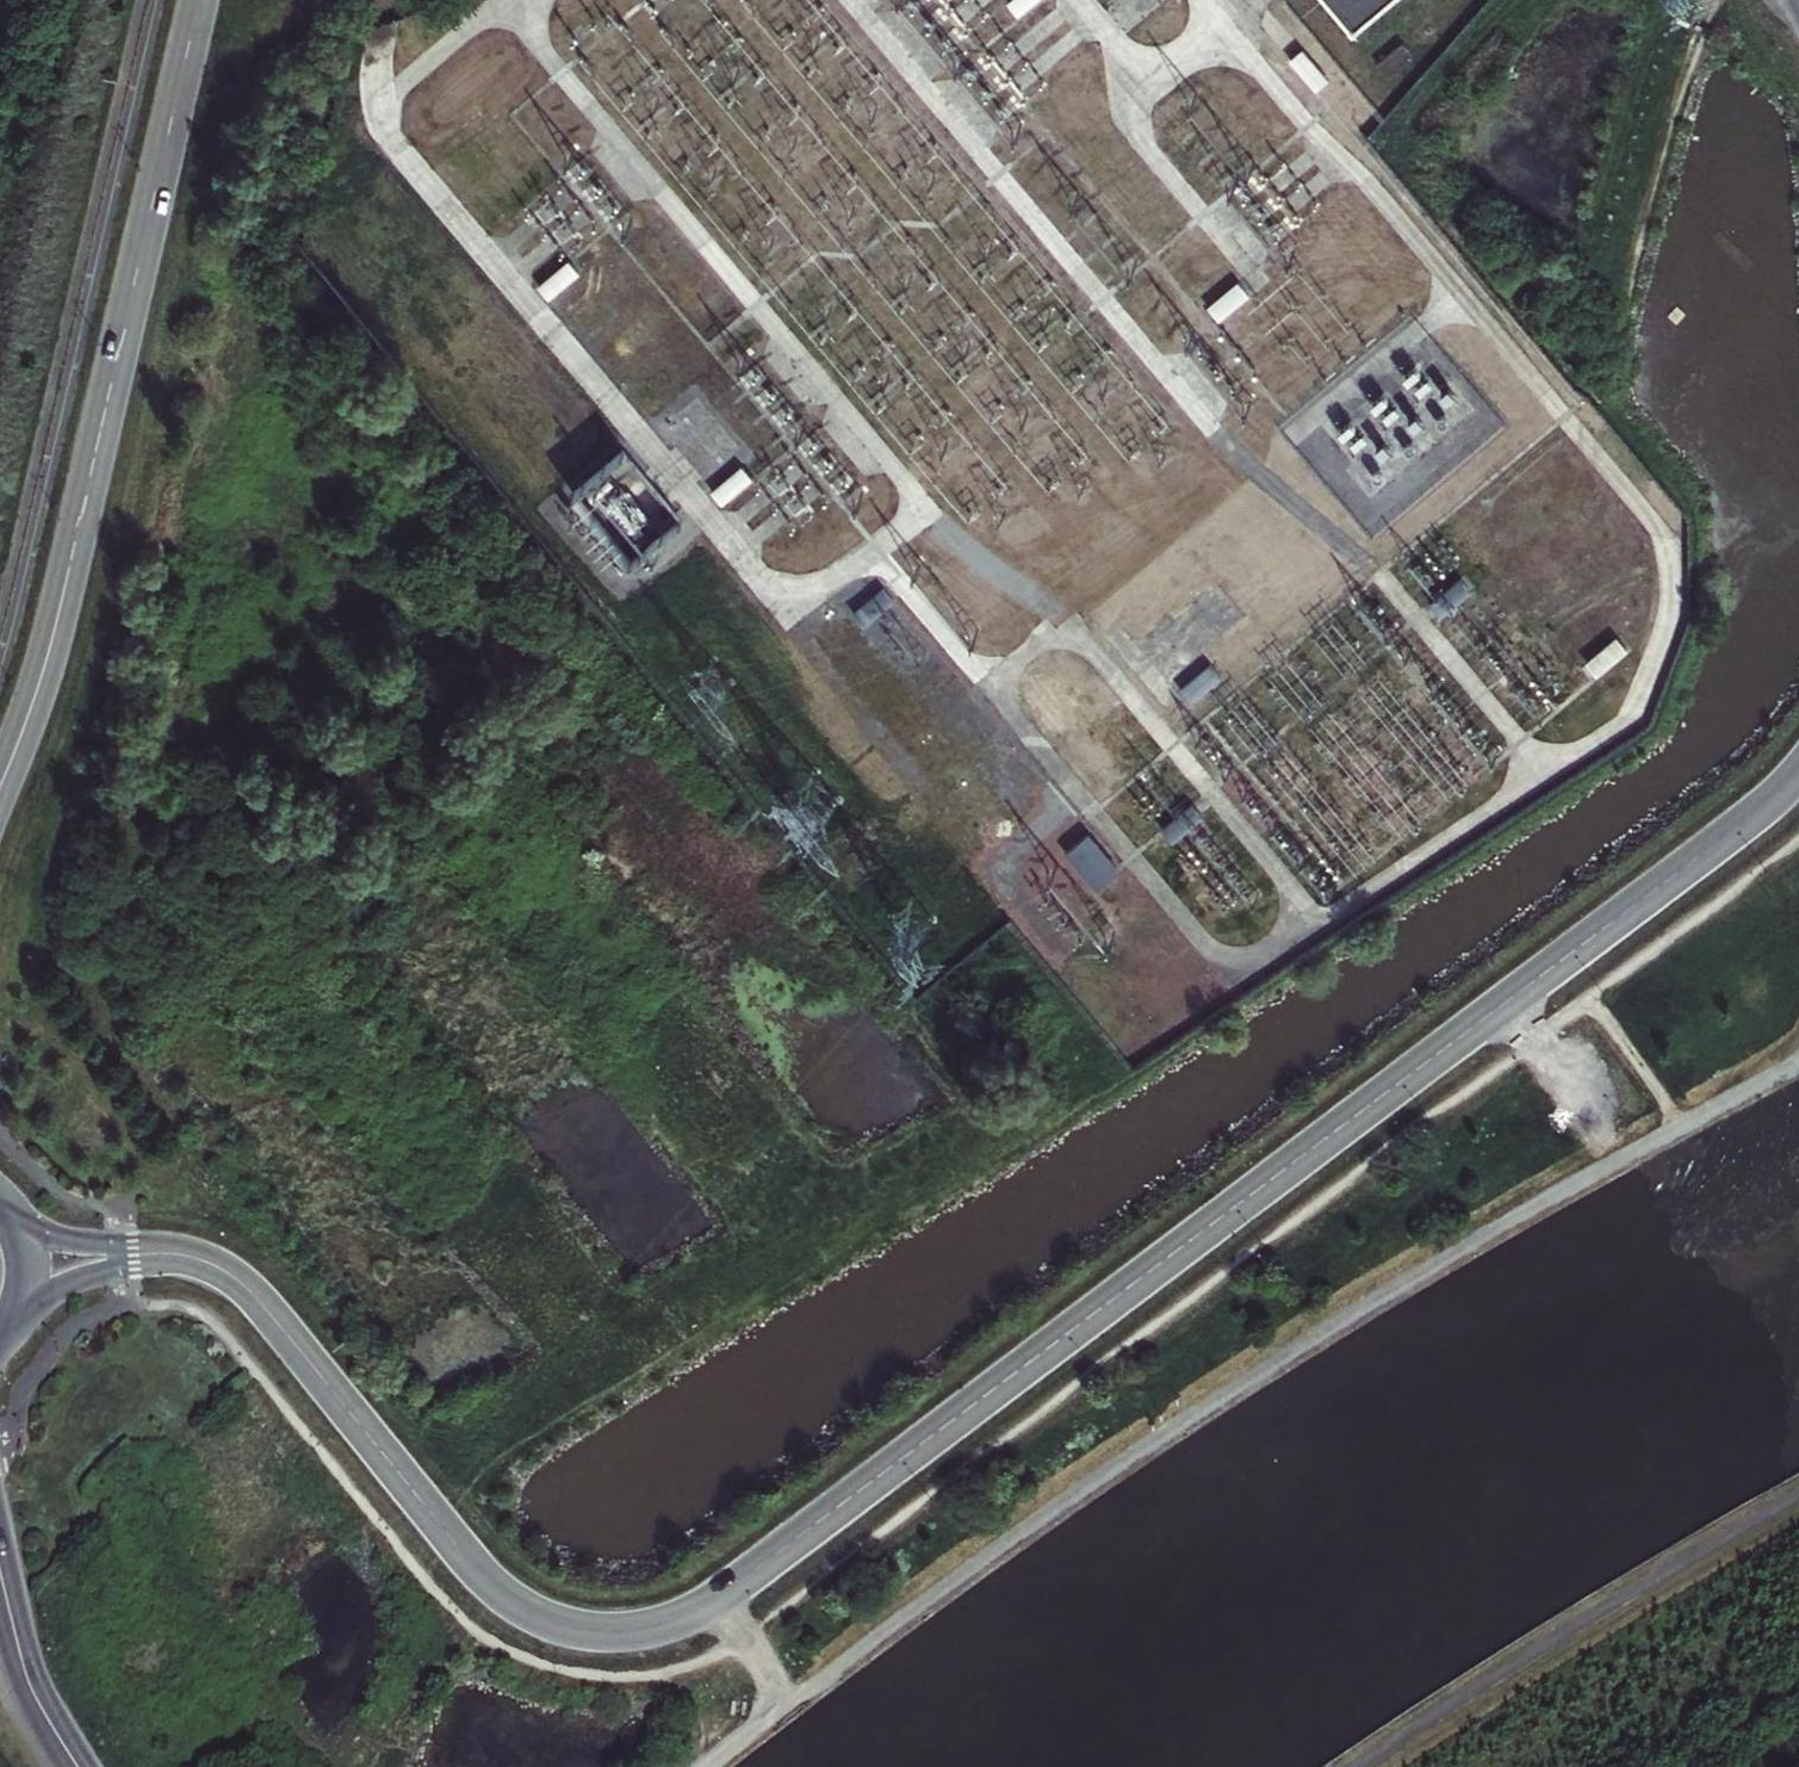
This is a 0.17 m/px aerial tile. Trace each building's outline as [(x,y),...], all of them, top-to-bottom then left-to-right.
[(1007,2),(1017,14),(1033,0),(1009,0),(1007,2)] [(1352,34),(1393,0),(1324,0),(1352,34)] [(1403,43),(1378,64),(1389,77),(1414,56),(1403,43)] [(1327,76),(1303,48),(1302,47),(1290,58),(1314,87),(1327,76)] [(567,259),(539,282),(538,283),(549,296),(577,272),(567,259)] [(1247,293),(1237,281),(1205,307),(1215,320),(1247,293)] [(639,563),(689,522),(629,447),(578,487),(639,563)] [(740,466),(712,490),(711,490),(722,502),(750,478),(740,466)] [(1460,579),(1431,601),(1431,603),(1441,615),(1470,591),(1460,579)] [(882,588),(854,613),(854,614),(863,625),(893,601),(882,588)] [(1614,637),(1586,663),(1596,674),(1625,649),(1614,637)] [(1209,664),(1181,689),(1191,702),(1220,677),(1209,664)] [(1191,803),(1162,829),(1163,831),(1173,842),(1202,815),(1191,803)] [(1088,834),(1066,852),(1097,889),(1119,871),(1088,834)]
